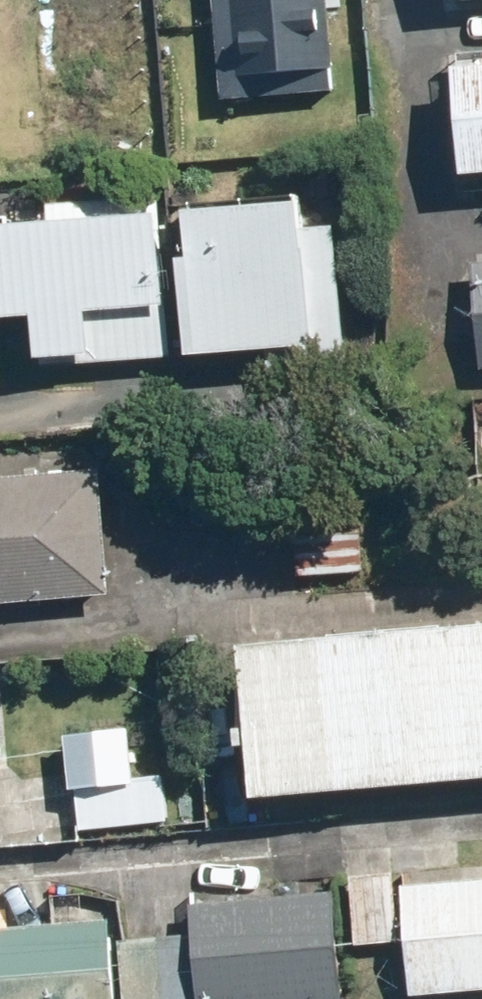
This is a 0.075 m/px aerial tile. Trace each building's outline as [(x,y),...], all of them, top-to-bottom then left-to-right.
[(218,110),(342,99),(333,0),(209,0),(218,110)] [(469,165),(481,164),(481,54),(459,55),(469,165)] [(177,237),(185,333),(259,328),(263,383),(344,377),(331,205),(307,207),(305,183),(183,193),(187,236),(177,237)] [(32,297),(36,345),(169,336),(160,196),(0,206),(0,299),(32,297)] [(479,359),(481,359),(481,252),(470,253),(479,359)] [(111,584),(99,460),(0,468),(0,594),(111,584)] [(290,537),(294,578),(361,571),(356,530),(290,537)] [(262,793),(481,774),(481,623),(249,643),(262,793)] [(65,733),(74,831),(164,823),(159,774),(131,777),(126,727),(65,733)] [(349,874),(356,944),(400,940),(392,870),(349,874)] [(412,994),(481,988),(481,877),(402,884),(412,994)] [(333,890),(188,904),(191,932),(115,940),(120,998),(344,998),(333,890)] [(105,926),(0,933),(0,998),(111,998),(105,926)]
